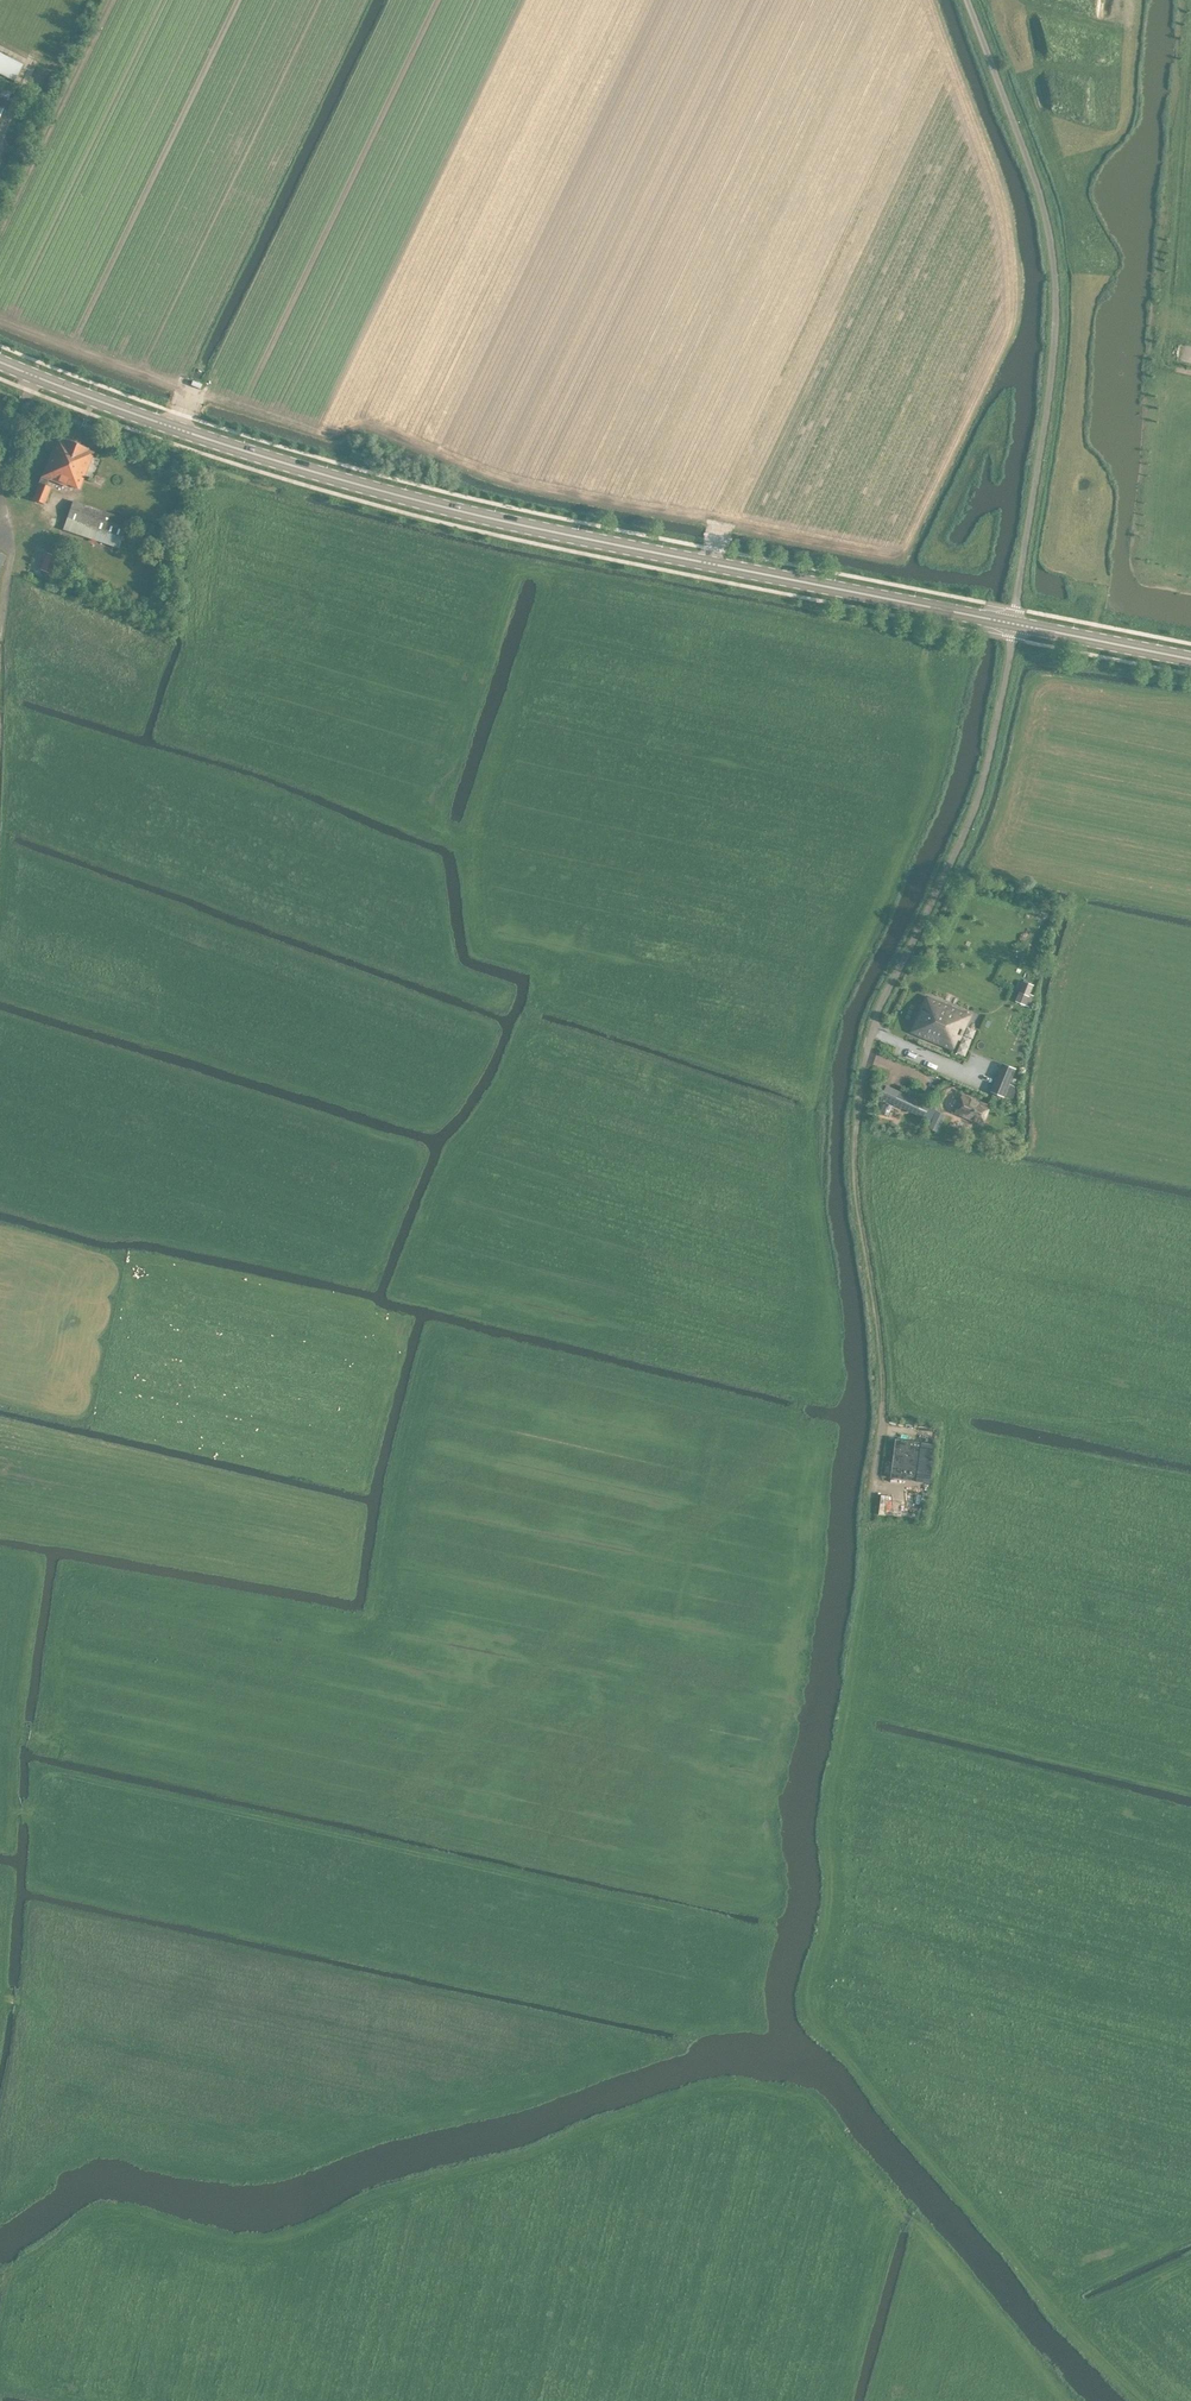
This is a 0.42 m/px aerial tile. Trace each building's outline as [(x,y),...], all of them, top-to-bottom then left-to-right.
[(14,80),(22,63),(0,52),(0,73),(14,80)] [(1,96),(7,99),(10,91),(2,87),(0,92),(0,95),(1,96)] [(87,449),(88,447),(64,438),(63,439),(57,436),(42,475),(67,485),(68,483),(79,487),(94,451),(87,449)] [(32,497),(45,503),(51,486),(38,482),(32,497)] [(64,528),(118,546),(128,518),(73,499),(64,528)] [(54,564),(57,555),(50,553),(47,561),(54,564)] [(1023,980),(1015,999),(1028,1005),(1033,994),(1029,993),(1033,984),(1023,980)] [(912,1030),(954,1049),(968,1018),(969,1014),(927,995),(912,1030)] [(1001,1061),(988,1089),(1004,1096),(1015,1067),(1001,1061)] [(896,1103),(918,1113),(923,1101),(901,1090),(896,1103)] [(958,1111),(984,1122),(991,1106),(965,1095),(958,1111)] [(937,1110),(933,1118),(939,1121),(942,1112),(937,1110)] [(893,1474),(916,1478),(920,1442),(897,1439),(893,1474)]
